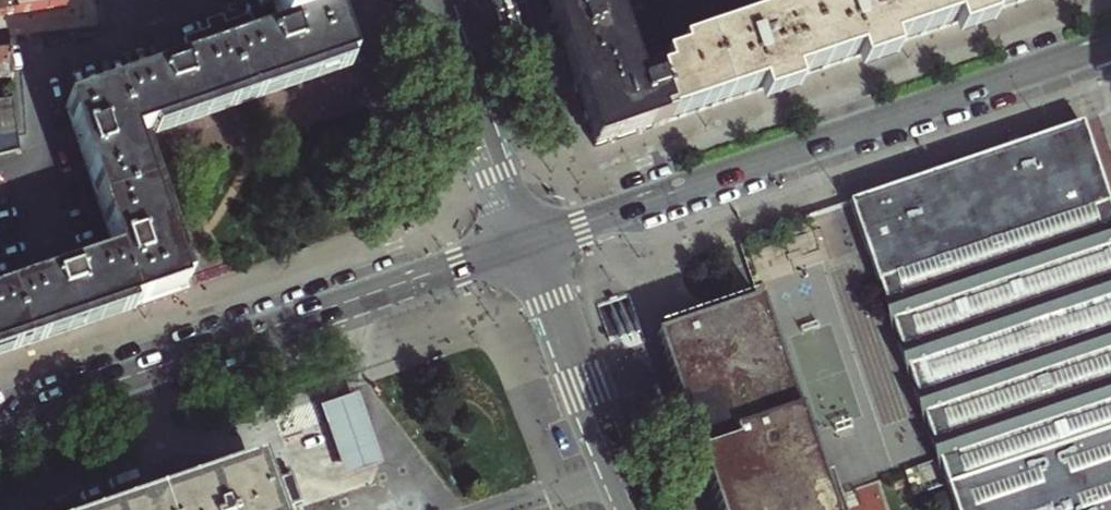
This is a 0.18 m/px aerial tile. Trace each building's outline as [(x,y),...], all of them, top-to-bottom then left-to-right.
[(67,7),(66,0),(0,0),(0,15),(67,7)] [(335,14),(330,0),(258,0),(261,6),(271,3),(281,31),(335,14)] [(549,14),(581,107),(595,148),(671,122),(661,93),(663,92),(661,84),(658,85),(641,91),(610,0),(544,0),(549,14)] [(679,47),(681,54),(662,61),(666,74),(656,78),(658,85),(661,84),(663,92),(661,93),(671,122),(731,102),(780,85),(798,79),(876,52),(898,45),(974,19),(1029,0),(818,0),(679,47)] [(191,62),(257,39),(249,15),(225,23),(221,13),(204,19),(207,29),(183,38),(191,62)] [(257,39),(191,62),(65,105),(116,255),(0,296),(0,354),(27,344),(92,322),(185,290),(176,263),(155,203),(138,153),(134,141),(163,131),(230,108),(261,97),(298,84),(324,74),(353,65),(346,46),(335,14),(281,31),(257,39)] [(5,37),(0,38),(0,81),(11,80),(5,37)] [(14,99),(0,101),(0,156),(21,151),(14,99)] [(852,202),(938,458),(955,509),(1110,509),(1110,209),(1083,127),(891,189),(852,202)] [(570,131),(559,135),(561,141),(563,147),(574,143),(570,131)] [(840,493),(831,467),(816,472),(759,299),(657,335),(702,469),(716,509),(846,509),(840,493)] [(384,465),(360,394),(341,400),(322,407),(346,478),(384,465)] [(268,483),(277,509),(299,509),(297,505),(304,503),(294,474),(268,483)] [(268,483),(265,484),(217,501),(190,509),(277,509),(268,483)]
